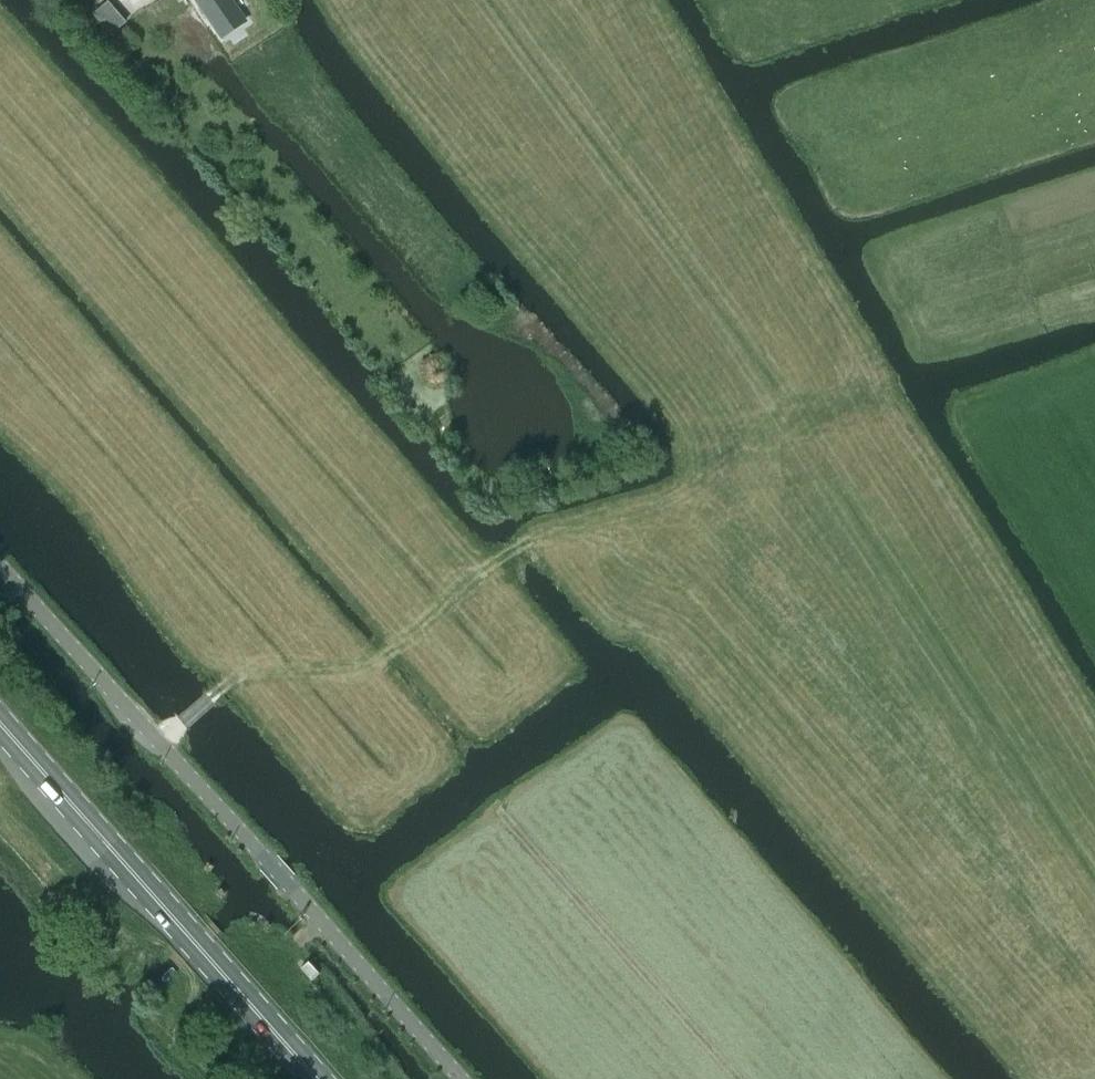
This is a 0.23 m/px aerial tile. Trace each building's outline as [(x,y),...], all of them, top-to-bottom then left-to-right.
[(93,16),(111,37),(127,24),(108,3),(93,16)] [(307,961),(305,963),(300,968),(299,968),(311,981),(319,973),(307,961)]
